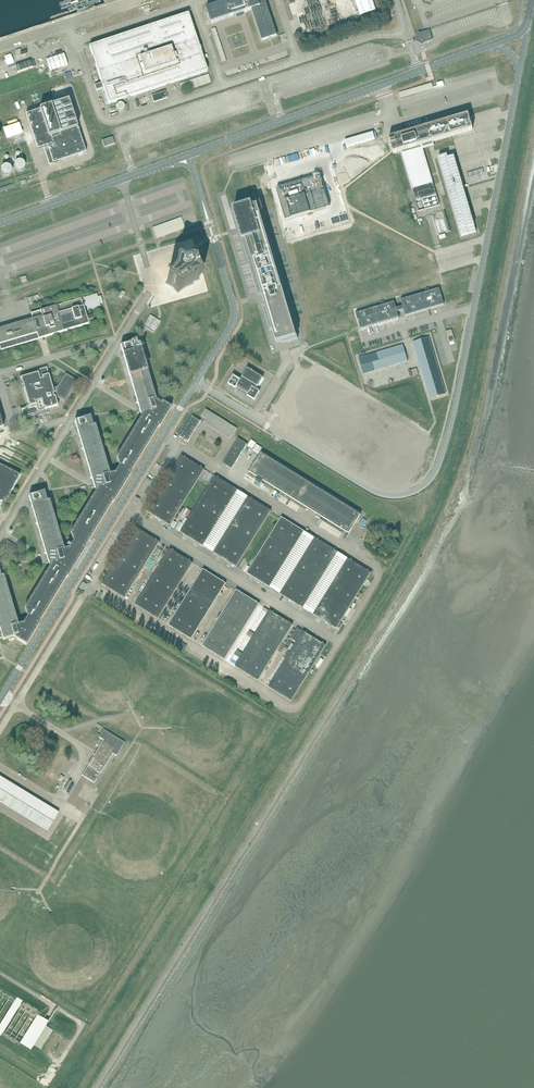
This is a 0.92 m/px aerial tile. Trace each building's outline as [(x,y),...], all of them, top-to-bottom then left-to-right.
[(206,8),(211,23),(252,9),(262,41),(277,36),(265,0),(259,0),(258,0),(230,0),(206,8)] [(360,16),(376,11),(372,0),(355,0),(360,16)] [(102,84),(105,93),(108,104),(127,98),(166,85),(207,72),(200,51),(199,47),(188,14),(89,47),(102,84)] [(432,39),(431,36),(430,31),(429,31),(420,34),(419,34),(416,40),(422,43),(423,42),(432,39)] [(68,66),(67,62),(64,54),(46,60),(50,71),(68,66)] [(180,84),(181,89),(210,79),(208,75),(180,84)] [(432,83),(399,93),(401,99),(433,89),(432,83)] [(168,98),(165,91),(152,96),(154,103),(168,98)] [(37,111),(26,115),(27,118),(27,119),(28,120),(29,125),(30,126),(30,128),(33,138),(34,140),(35,143),(38,142),(43,140),(43,141),(43,142),(42,143),(46,157),(47,159),(49,164),(49,166),(70,159),(86,153),(85,151),(87,150),(83,138),(81,138),(80,136),(79,132),(78,130),(77,127),(77,126),(78,125),(71,103),(69,104),(68,101),(49,107),(48,107),(47,108),(39,111),(38,111),(37,111)] [(395,137),(393,137),(389,139),(390,141),(392,150),(392,151),(393,152),(393,154),(398,152),(399,152),(401,151),(412,190),(433,183),(431,176),(430,174),(423,149),(429,147),(434,146),(433,142),(451,136),(452,136),(473,130),(468,115),(402,135),(402,136),(396,138),(395,137)] [(22,133),(19,125),(15,126),(4,129),(7,138),(8,138),(22,133)] [(115,144),(113,137),(102,141),(104,147),(115,144)] [(438,158),(461,236),(476,232),(454,157),(448,158),(447,155),(438,158)] [(22,171),(23,170),(24,169),(24,168),(24,167),(25,166),(24,165),(24,164),(23,163),(22,162),(21,162),(20,162),(19,162),(18,162),(17,162),(16,163),(15,164),(15,165),(15,166),(15,167),(15,168),(15,169),(16,170),(17,171),(18,171),(19,171),(20,171),(21,171),(22,171)] [(9,175),(10,175),(10,174),(11,173),(11,172),(11,171),(11,169),(11,168),(10,168),(9,167),(8,166),(7,166),(6,166),(5,166),(4,167),(3,167),(2,168),(2,169),(1,170),(1,171),(1,172),(2,173),(3,174),(3,175),(4,176),(6,176),(7,176),(8,176),(9,175)] [(467,174),(468,178),(484,173),(483,169),(467,174)] [(326,177),(278,191),(287,221),(335,207),(326,177)] [(433,183),(412,190),(416,201),(437,195),(433,184),(433,183)] [(258,204),(234,211),(243,241),(246,240),(248,249),(250,248),(251,253),(250,253),(251,259),(252,258),(253,260),(252,261),(277,344),(291,340),(291,341),(298,339),(284,291),(282,291),(281,288),(284,287),(272,245),(269,246),(268,243),(271,242),(268,233),(265,224),(264,221),(264,219),(263,217),(263,216),(260,217),(259,213),(260,212),(258,204)] [(153,228),(157,239),(164,236),(178,231),(186,228),(182,217),(153,228)] [(176,268),(176,270),(175,274),(169,280),(168,280),(167,281),(167,282),(167,283),(168,283),(173,286),(178,292),(185,287),(193,283),(191,281),(199,279),(194,271),(192,263),(184,265),(180,264),(179,263),(179,262),(178,262),(178,263),(177,263),(176,268)] [(439,289),(401,300),(402,307),(403,308),(403,310),(405,316),(415,314),(443,305),(439,289)] [(1,350),(39,339),(39,338),(45,336),(45,337),(61,332),(66,331),(89,324),(88,322),(88,321),(89,320),(93,319),(92,316),(87,317),(86,317),(83,307),(85,306),(86,306),(88,310),(101,307),(100,303),(103,303),(101,296),(98,297),(97,294),(84,298),(85,302),(84,303),(82,303),(81,299),(31,313),(33,319),(32,319),(30,320),(0,329),(0,347),(1,350)] [(27,299),(28,304),(40,300),(38,295),(27,299)] [(394,302),(355,314),(360,330),(399,318),(397,312),(403,310),(403,308),(402,307),(396,309),(394,302)] [(146,328),(154,333),(160,321),(158,320),(150,315),(143,326),(146,328)] [(423,374),(430,399),(446,394),(429,338),(413,342),(423,374)] [(141,414),(141,416),(159,412),(155,400),(156,399),(155,399),(152,390),(153,390),(148,375),(148,373),(147,371),(146,368),(144,360),(141,351),(139,351),(136,341),(135,341),(135,342),(120,346),(122,351),(123,351),(124,351),(125,355),(124,355),(124,356),(123,356),(124,356),(127,365),(126,366),(127,366),(130,375),(129,375),(129,376),(130,376),(132,385),(133,385),(135,395),(137,402),(138,404),(138,405),(139,405),(140,405),(140,407),(141,409),(140,409),(139,409),(141,414)] [(359,359),(364,374),(407,361),(403,345),(359,359)] [(38,372),(20,378),(22,385),(23,385),(23,386),(23,387),(24,388),(29,406),(22,408),(21,408),(20,409),(23,418),(38,414),(45,412),(45,410),(58,405),(56,398),(59,398),(65,401),(77,381),(66,373),(58,387),(54,388),(53,388),(47,367),(37,370),(38,372)] [(241,379),(240,380),(233,376),(228,384),(231,385),(235,388),(236,386),(248,394),(247,395),(251,398),(254,400),(259,392),(256,389),(257,387),(263,378),(247,368),(242,377),(241,379)] [(21,635),(14,637),(17,639),(17,640),(26,645),(27,645),(40,624),(39,623),(67,578),(68,578),(86,549),(85,548),(113,502),(113,503),(131,473),(158,427),(159,428),(171,408),(162,402),(161,403),(159,402),(155,400),(159,412),(141,416),(141,417),(117,457),(119,466),(115,473),(110,475),(113,486),(95,492),(71,532),(72,536),(73,541),(72,544),(69,542),(67,546),(70,548),(69,548),(65,549),(64,550),(67,562),(50,567),(49,569),(25,608),(27,617),(23,623),(18,625),(21,635)] [(207,419),(205,423),(230,439),(234,433),(237,429),(205,409),(201,416),(205,418),(207,419)] [(95,490),(95,492),(113,486),(110,475),(110,474),(109,474),(106,465),(107,465),(102,449),(102,448),(98,435),(98,436),(95,426),(96,426),(95,426),(94,426),(93,426),(90,416),(89,417),(90,417),(75,421),(76,426),(77,426),(78,426),(78,428),(79,430),(78,431),(77,431),(78,431),(81,441),(80,441),(81,441),(84,450),(83,450),(83,451),(84,451),(87,460),(86,460),(87,460),(89,470),(90,470),(92,478),(92,479),(92,480),(93,480),(94,480),(94,482),(95,484),(94,484),(93,485),(95,490)] [(201,421),(192,416),(179,437),(188,442),(195,431),(201,421)] [(223,464),(227,466),(232,469),(247,444),(238,439),(223,464)] [(262,448),(257,445),(253,450),(259,454),(262,448)] [(311,484),(261,453),(249,472),(307,508),(311,510),(314,512),(321,516),(349,534),(356,522),(361,515),(312,485),(311,484)] [(153,515),(158,519),(193,463),(182,456),(147,512),(153,515)] [(193,463),(158,519),(164,522),(170,526),(181,507),(198,480),(204,470),(193,463)] [(5,502),(5,500),(7,500),(20,475),(0,464),(0,512),(5,502)] [(204,470),(198,480),(209,486),(215,477),(204,470)] [(186,536),(192,539),(226,483),(215,476),(215,477),(209,486),(187,521),(184,525),(181,530),(180,532),(186,536)] [(226,483),(192,539),(197,543),(203,546),(238,490),(226,483)] [(203,546),(213,553),(248,497),(238,490),(203,546)] [(49,565),(50,567),(67,562),(64,550),(64,549),(63,550),(61,540),(57,525),(56,523),(52,511),(49,501),(50,501),(49,501),(48,501),(47,501),(44,491),(44,492),(29,496),(30,502),(31,501),(31,502),(32,501),(32,503),(33,505),(32,506),(32,507),(32,506),(35,516),(34,516),(35,516),(38,525),(37,526),(38,526),(41,535),(40,535),(40,536),(41,535),(44,545),(43,545),(44,545),(46,555),(47,555),(48,555),(48,557),(49,559),(48,559),(47,560),(49,565)] [(219,556),(225,560),(260,504),(248,497),(213,553),(219,556)] [(260,504),(225,560),(230,563),(236,567),(269,515),(271,511),(260,504)] [(253,577),(258,581),(293,525),(281,517),(279,521),(252,566),(247,573),(253,577)] [(293,525),(258,581),(263,584),(270,588),(304,532),(293,525)] [(102,584),(113,591),(148,535),(142,532),(137,528),(102,584)] [(270,588),(280,594),(315,538),(304,532),(270,588)] [(148,535),(113,591),(125,598),(160,542),(153,539),(148,535)] [(286,598),(292,601),(326,545),(315,538),(280,594),(286,598)] [(326,545),(292,601),(297,604),(303,608),(320,581),(338,552),(326,545)] [(135,605),(147,612),(181,556),(176,552),(170,549),(135,605)] [(303,608),(313,615),(320,604),(348,559),(338,552),(320,581),(303,608)] [(181,556),(147,612),(158,619),(193,563),(187,559),(181,556)] [(319,618),(325,622),(359,566),(348,559),(320,604),(313,615),(319,618)] [(359,566),(325,622),(330,625),(336,629),(364,585),(364,584),(366,580),(367,579),(371,573),(359,566)] [(168,625),(180,633),(215,577),(209,573),(203,569),(168,625)] [(14,637),(21,635),(18,625),(18,624),(18,625),(15,615),(11,600),(10,598),(7,586),(6,586),(3,576),(4,576),(3,576),(2,576),(1,576),(0,572),(0,627),(1,630),(0,630),(1,630),(2,630),(3,632),(3,634),(2,634),(2,635),(2,637),(3,638),(3,640),(9,638),(14,637)] [(215,577),(180,633),(191,640),(226,584),(220,580),(215,577)] [(202,646),(213,653),(248,597),(243,594),(236,590),(202,646)] [(248,597),(213,653),(225,660),(259,604),(253,601),(248,597)] [(235,667),(247,674),(281,618),(276,614),(270,611),(235,667)] [(281,618),(247,674),(258,681),(293,625),(287,621),(281,618)] [(290,639),(296,643),(303,631),(297,628),(290,639)] [(268,687),(280,694),(315,638),(309,635),(303,631),(296,643),(268,687)] [(315,638),(280,694),(291,701),(311,669),(321,654),(326,645),(320,642),(315,638)] [(99,737),(100,738),(104,741),(103,742),(115,750),(113,754),(115,755),(116,756),(119,752),(125,743),(104,730),(100,735),(99,737)] [(104,741),(100,738),(99,741),(96,745),(99,747),(88,765),(88,766),(82,775),(94,783),(100,773),(101,773),(102,772),(113,754),(115,750),(103,742),(104,741)] [(0,776),(0,801),(48,831),(59,812),(0,776)] [(53,1030),(46,1026),(34,1045),(41,1049),(53,1030)]
